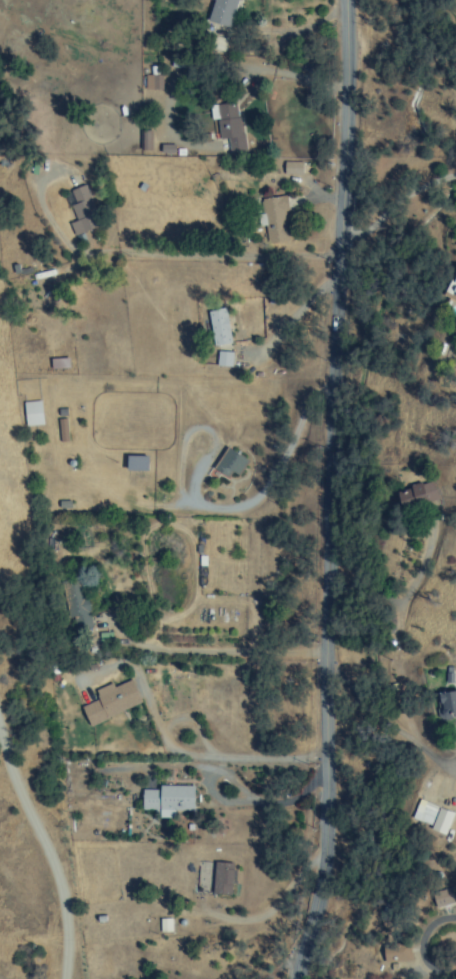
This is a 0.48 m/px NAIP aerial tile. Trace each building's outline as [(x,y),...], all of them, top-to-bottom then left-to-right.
[(201,25),(208,0),(238,0),(230,32),(201,25)] [(140,74),(160,73),(160,91),(141,92),(140,74)] [(207,105),(234,103),(236,135),(244,135),(245,152),(227,154),(226,140),(209,141),(207,105)] [(137,129),(148,130),(147,151),(136,151),(137,129)] [(159,145),(172,145),(172,154),(159,154),(159,145)] [(282,162),(301,161),(302,175),(283,176),(282,162)] [(63,175),(69,170),(76,180),(70,184),(63,175)] [(137,188),(140,184),(145,187),(142,192),(137,188)] [(67,190),(85,185),(97,228),(80,233),(71,237),(64,220),(75,216),(67,190)] [(245,199),(284,195),(286,215),(283,216),(286,242),(267,243),(264,217),(247,219),(245,199)] [(76,246),(74,239),(82,236),(85,243),(76,246)] [(443,292),(455,268),(455,299),(443,292)] [(193,303),(224,300),(229,348),(197,351),(193,303)] [(19,403),(38,401),(42,426),(23,429),(19,403)] [(227,448),(247,461),(230,485),(211,471),(227,448)] [(394,491),(418,483),(419,487),(430,483),(436,500),(425,504),(426,508),(403,515),(394,491)] [(57,501),(68,499),(69,507),(58,509),(57,501)] [(97,633),(110,633),(111,648),(97,648),(97,633)] [(441,668),(455,667),(455,684),(441,684),(441,668)] [(80,708),(98,699),(94,692),(111,684),(113,689),(130,681),(141,703),(124,712),(113,717),(90,729),(80,708)] [(431,693),(455,690),(455,721),(434,724),(431,693)] [(140,790),(156,790),(156,788),(191,787),(191,812),(156,812),(156,809),(141,809),(140,790)] [(416,803),(444,814),(433,839),(406,828),(416,803)] [(197,861),(204,861),(204,870),(196,869),(197,861)] [(212,863),(234,864),(231,894),(209,893),(212,863)] [(428,892),(452,886),(455,906),(433,912),(428,892)] [(381,963),(380,937),(410,937),(411,962),(381,963)]
